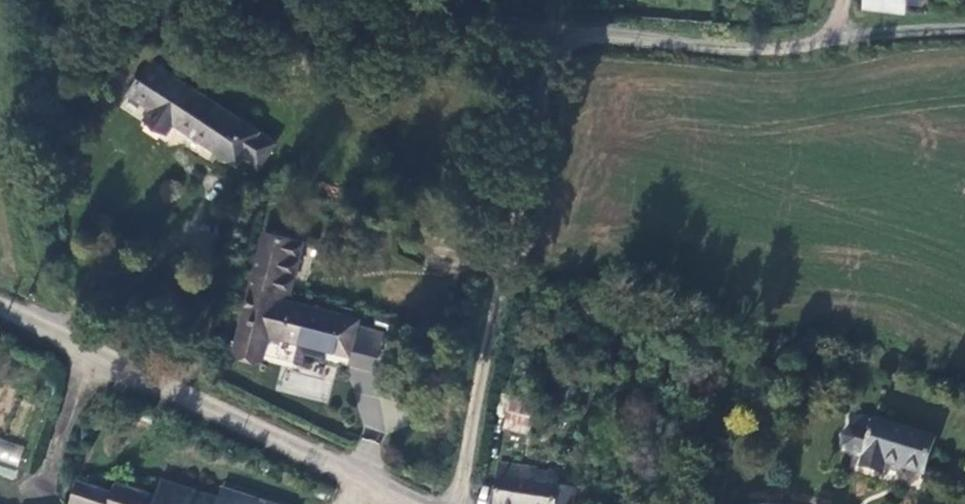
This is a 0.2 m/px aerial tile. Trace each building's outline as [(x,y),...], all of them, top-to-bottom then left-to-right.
[(916,2),(916,0),(859,0),(859,7),(903,11),(903,1),(916,2)] [(276,141),(145,55),(120,92),(145,107),(139,118),(164,134),(170,125),(216,154),(234,166),(239,159),(255,170),(276,141)] [(288,291),(301,239),(264,230),(234,349),(263,356),(268,336),(347,356),(359,308),(288,291)] [(0,352),(0,361),(11,359),(10,351),(0,352)] [(373,373),(352,368),(349,381),(370,386),(373,373)] [(530,433),(533,398),(504,396),(501,431),(530,433)] [(859,455),(871,417),(858,413),(853,413),(848,415),(846,420),(846,426),(841,431),(840,438),(841,444),(846,450),(859,455)] [(871,417),(859,455),(857,465),(882,472),(885,463),(923,474),(935,433),(872,415),(871,417)] [(18,476),(21,442),(0,440),(0,475),(18,476)] [(575,486),(533,480),(536,466),(497,460),(489,503),(572,503),(575,486)] [(220,485),(217,496),(160,478),(153,495),(113,481),(109,491),(74,480),(64,503),(278,503),(220,485)]
